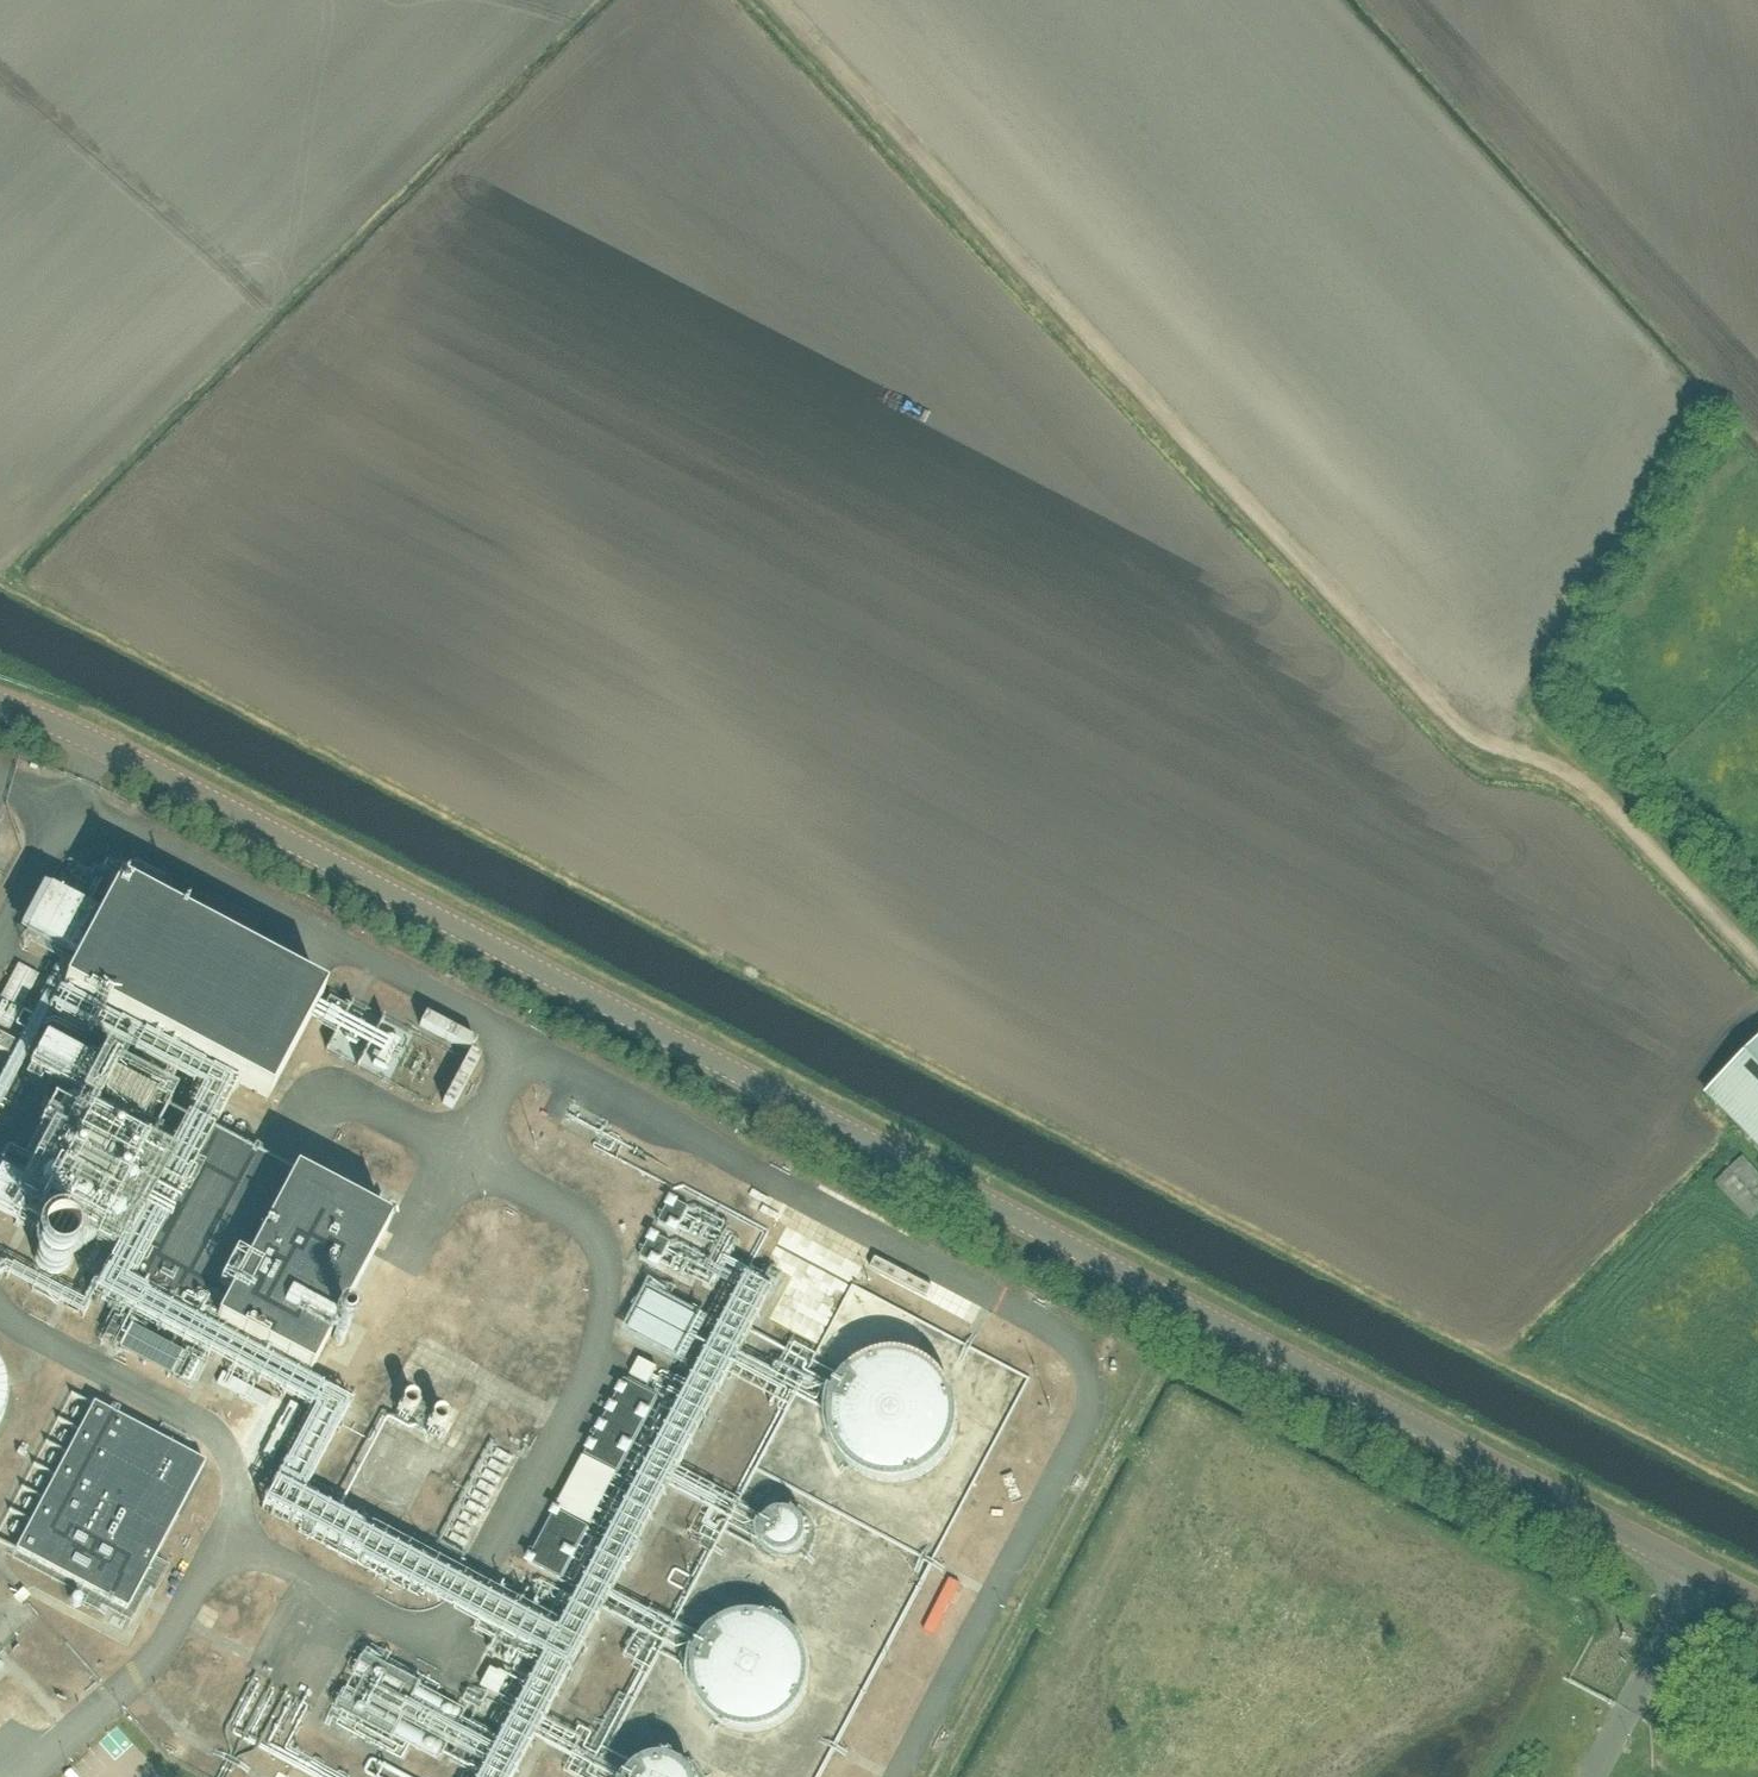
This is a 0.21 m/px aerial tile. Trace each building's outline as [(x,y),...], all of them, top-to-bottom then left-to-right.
[(63,938),(79,890),(37,876),(21,924),(63,938)] [(321,996),(116,888),(62,991),(110,1016),(267,1099),(321,996)] [(17,974),(37,981),(42,968),(23,960),(17,974)] [(346,1027),(370,1040),(362,1056),(391,1072),(407,1042),(353,1013),(346,1027)] [(1710,1097),(1757,1145),(1757,1049),(1710,1097)] [(308,1375),(388,1226),(211,1131),(131,1281),(308,1375)] [(1749,1222),(1757,1214),(1757,1175),(1744,1160),(1715,1186),(1749,1222)] [(671,1232),(718,1235),(720,1206),(673,1203),(671,1232)] [(706,1248),(665,1235),(657,1261),(698,1273),(706,1248)] [(638,1567),(673,1487),(737,1515),(742,1503),(688,1479),(776,1281),(742,1266),(612,1556),(624,1561),(638,1567)] [(651,1288),(632,1333),(690,1358),(709,1313),(651,1288)] [(175,1366),(185,1343),(132,1320),(122,1343),(175,1366)] [(193,1378),(207,1360),(189,1346),(175,1364),(193,1378)] [(831,1404),(829,1419),(831,1435),(836,1449),(845,1462),(856,1472),(870,1479),(885,1483),(900,1483),(915,1479),(929,1472),(940,1462),(949,1449),(954,1435),(956,1419),(954,1404),(949,1390),(940,1377),(929,1367),(915,1360),(900,1356),(885,1356),(870,1360),(856,1367),(845,1377),(836,1390),(834,1395),(831,1404)] [(443,1399),(429,1404),(437,1427),(451,1422),(443,1399)] [(93,1406),(16,1553),(126,1611),(203,1464),(93,1406)] [(503,1446),(496,1463),(514,1471),(521,1454),(503,1446)] [(565,1506),(598,1521),(622,1467),(589,1452),(565,1506)] [(262,1497),(288,1513),(303,1489),(277,1473),(262,1497)] [(804,1545),(806,1537),(804,1528),(800,1521),(793,1516),(784,1515),(776,1517),(769,1521),(764,1528),(762,1537),(764,1545),(769,1552),(776,1557),(784,1559),(793,1557),(800,1552),(804,1545)] [(695,1660),(693,1675),(695,1690),(700,1704),(710,1716),(722,1725),(736,1731),(751,1733),(766,1731),(780,1725),(792,1716),(801,1704),(807,1690),(809,1675),(807,1660),(801,1646),(792,1634),(780,1624),(766,1618),(751,1616),(736,1618),(722,1624),(707,1637),(700,1646),(695,1660)] [(684,1769),(673,1764),(662,1762),(650,1764),(639,1769),(631,1776),(692,1776),(684,1769)]
